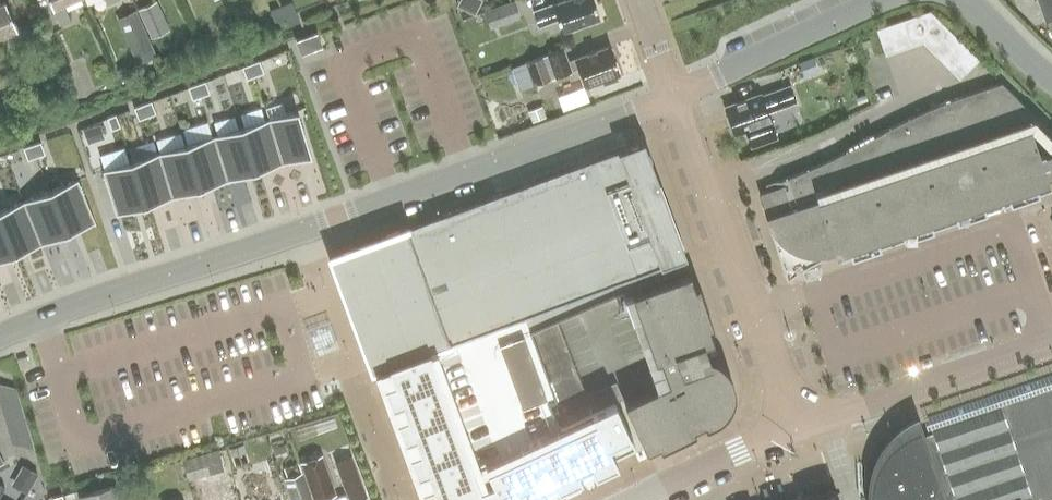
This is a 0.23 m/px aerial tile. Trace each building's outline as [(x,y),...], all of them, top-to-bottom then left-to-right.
[(61,25),(71,20),(64,3),(71,0),(50,0),(61,25)] [(600,20),(592,0),(566,0),(534,11),(539,25),(557,19),(562,33),(600,20)] [(292,1),(281,5),(285,17),(296,12),(292,1)] [(0,4),(0,36),(7,33),(14,50),(27,44),(19,28),(17,29),(6,2),(0,4)] [(138,10),(151,39),(170,30),(157,2),(138,10)] [(514,2),(484,13),(490,28),(519,17),(514,2)] [(281,5),(270,9),(274,21),(285,17),(281,5)] [(117,19),(137,65),(156,56),(136,10),(117,19)] [(900,21),(908,47),(921,43),(928,12),(900,21)] [(921,43),(930,52),(950,33),(928,12),(921,43)] [(900,21),(887,26),(896,52),(908,47),(900,21)] [(883,56),(896,52),(887,26),(875,30),(883,56)] [(214,44),(210,32),(199,37),(203,48),(214,44)] [(296,41),(301,54),(322,46),(317,33),(296,41)] [(950,33),(930,52),(939,62),(959,42),(950,33)] [(199,37),(188,41),(192,52),(203,48),(199,37)] [(939,62),(948,71),(968,51),(959,42),(939,62)] [(563,48),(542,56),(511,67),(520,90),(577,69),(584,88),(602,81),(603,84),(617,79),(616,76),(620,75),(609,46),(568,61),(563,48)] [(968,51),(948,71),(958,80),(977,61),(968,51)] [(818,71),(813,57),(798,63),(803,76),(818,71)] [(250,63),(255,76),(263,72),(259,60),(250,63)] [(242,67),(246,79),(255,76),(250,63),(242,67)] [(126,65),(115,69),(119,81),(130,76),(126,65)] [(115,69),(104,73),(108,85),(119,81),(115,69)] [(196,84),(201,96),(209,93),(205,81),(196,84)] [(1051,180),(1051,134),(1001,83),(962,96),(922,112),(882,132),(845,152),(806,170),(765,185),(767,191),(759,194),(767,215),(765,216),(787,280),(810,265),(835,254),(838,262),(1051,190),(1048,181),(1051,180)] [(187,87),(192,99),(201,96),(196,84),(187,87)] [(760,94),(725,106),(734,135),(746,131),(751,146),(776,138),(767,112),(797,102),(791,86),(761,96),(760,94)] [(11,99),(0,104),(0,120),(1,122),(18,115),(11,99)] [(147,116),(155,113),(151,101),(142,104),(147,116)] [(133,107),(138,119),(147,116),(142,104),(133,107)] [(541,107),(528,112),(532,122),(545,117),(541,107)] [(297,110),(268,119),(282,163),(311,154),(297,110)] [(107,117),(111,130),(120,126),(115,114),(107,117)] [(268,119),(241,127),(254,171),(282,163),(268,119)] [(241,127),(213,136),(227,180),(254,171),(241,127)] [(160,152),(158,153),(172,197),(199,188),(186,144),(185,144),(181,132),(156,140),(160,152)] [(213,136),(186,144),(199,188),(227,180),(213,136)] [(646,140),(337,249),(341,261),(378,364),(687,255),(646,140)] [(32,144),(36,157),(44,154),(40,141),(32,144)] [(36,157),(32,144),(23,147),(27,159),(36,157)] [(144,205),(131,161),(130,162),(125,147),(100,155),(104,169),(102,170),(116,214),(144,205)] [(158,153),(131,161),(144,205),(172,197),(158,153)] [(78,179),(50,190),(67,233),(95,222),(78,179)] [(50,190),(23,201),(40,244),(67,233),(50,190)] [(0,210),(0,221),(14,255),(40,244),(23,201),(0,210)] [(14,255),(0,221),(0,260),(14,255)] [(816,266),(802,271),(806,282),(819,277),(817,272),(816,266)] [(631,293),(655,361),(660,359),(703,343),(713,340),(708,327),(712,326),(698,284),(693,286),(689,273),(631,293)] [(378,370),(426,499),(539,499),(618,463),(613,453),(634,444),(614,402),(611,403),(560,427),(548,402),(556,399),(525,315),(378,370)] [(532,328),(537,342),(562,332),(557,319),(532,328)] [(537,342),(542,354),(567,344),(562,332),(537,342)] [(703,343),(660,359),(668,381),(624,403),(646,450),(658,444),(660,448),(694,432),(693,428),(703,423),(705,427),(714,423),(723,416),(730,406),(733,395),(733,383),(728,372),(720,363),(709,358),(703,343)] [(542,354),(546,366),(571,357),(567,344),(542,354)] [(546,366),(551,379),(576,369),(571,357),(546,366)] [(551,379),(560,403),(585,393),(576,369),(551,379)] [(30,439),(18,380),(0,383),(0,395),(10,443),(30,439)] [(617,384),(612,386),(617,400),(622,398),(617,384)] [(1051,498),(1051,385),(931,426),(933,432),(922,436),(920,429),(913,432),(904,437),(899,440),(893,445),(888,450),(884,456),(880,461),(878,466),(875,473),(873,481),(871,488),(871,497),(871,499),(1047,499),(1051,498)] [(612,386),(605,389),(611,403),(614,402),(617,400),(612,386)] [(605,389),(598,392),(604,406),(611,403),(605,389)] [(598,392),(591,395),(597,409),(604,406),(598,392)] [(591,395),(585,398),(590,411),(597,409),(591,395)] [(585,398),(578,401),(584,414),(590,411),(585,398)] [(578,401),(571,404),(577,417),(584,414),(578,401)] [(571,404),(564,406),(570,420),(577,417),(571,404)] [(570,420),(564,406),(556,410),(562,424),(570,420)] [(218,450),(183,459),(188,478),(223,468),(218,450)] [(300,464),(312,499),(316,499),(335,493),(321,456),(300,464)] [(23,497),(37,470),(21,462),(7,489),(23,497)] [(286,478),(294,499),(311,499),(301,472),(286,478)] [(80,499),(122,499),(117,483),(79,495),(80,499)]
